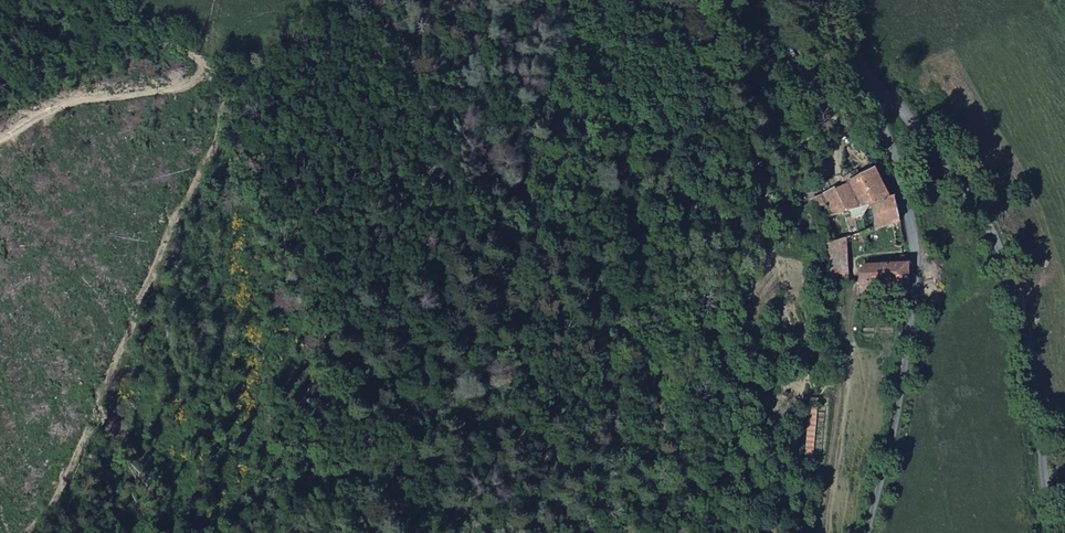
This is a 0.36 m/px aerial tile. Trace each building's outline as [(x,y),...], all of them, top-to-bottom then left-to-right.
[(823,218),(828,243),(848,241),(855,239),(889,228),(901,223),(895,200),(888,201),(877,173),(849,185),(859,204),(832,214),(822,196),(810,201),(817,217),(823,218)] [(849,185),(822,196),(832,214),(859,204),(849,185)] [(902,247),(906,246),(901,223),(889,228),(895,250),(903,248),(902,247)] [(828,243),(828,247),(828,273),(848,274),(848,241),(828,243)] [(872,294),(909,293),(909,265),(857,266),(856,285),(872,285),(872,294)] [(815,285),(848,285),(848,274),(828,273),(816,273),(815,285)]
